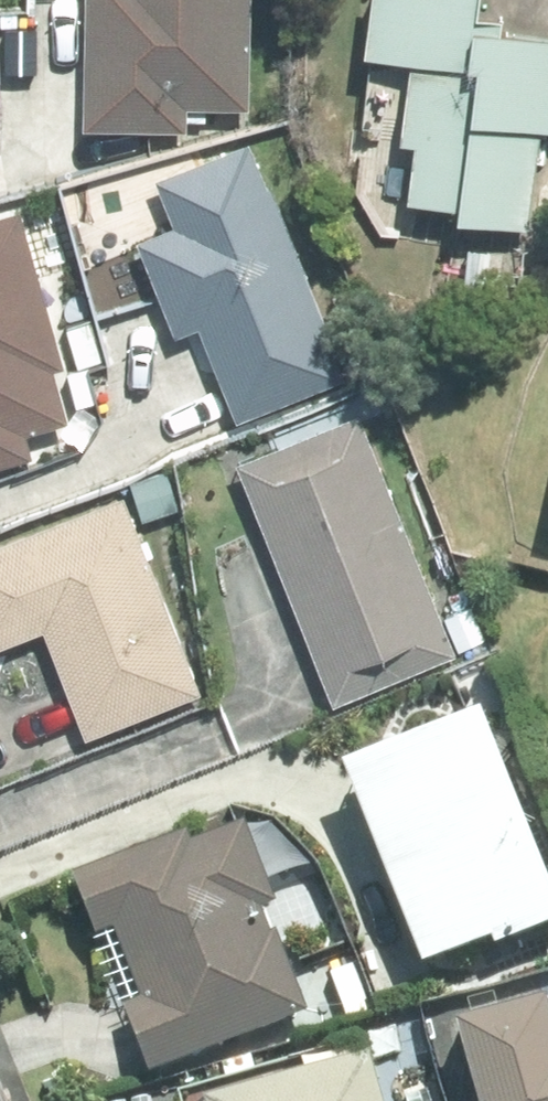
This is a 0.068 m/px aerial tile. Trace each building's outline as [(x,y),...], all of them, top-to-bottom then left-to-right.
[(78,120),(182,122),(182,101),(245,100),(247,0),(79,0),(78,120)] [(447,197),(523,215),(536,118),(547,120),(547,21),(492,8),(493,0),(359,0),(354,32),(403,38),(392,126),(407,128),(399,183),(448,190),(447,197)] [(169,210),(131,225),(170,322),(193,313),(232,413),(338,370),(241,128),(150,164),(169,210)] [(64,410),(48,356),(58,355),(14,196),(0,199),(0,455),(27,447),(20,423),(64,410)] [(354,399),(230,448),(327,697),(452,649),(354,399)] [(156,463),(126,472),(138,511),(168,502),(156,463)] [(0,524),(0,628),(36,614),(79,727),(195,685),(119,480),(0,524)] [(470,599),(443,610),(458,649),(485,638),(470,599)] [(414,948),(484,920),(489,933),(547,910),(547,889),(471,691),(335,744),(414,948)] [(251,894),(263,889),(235,813),(185,832),(180,819),(69,861),(91,922),(110,916),(136,988),(117,994),(143,1061),(304,1002),(274,919),(262,923),(251,894)] [(540,985),(455,1003),(475,1100),(547,1100),(547,1025),(540,985)] [(361,1038),(195,1087),(199,1100),(380,1100),(361,1038)]
